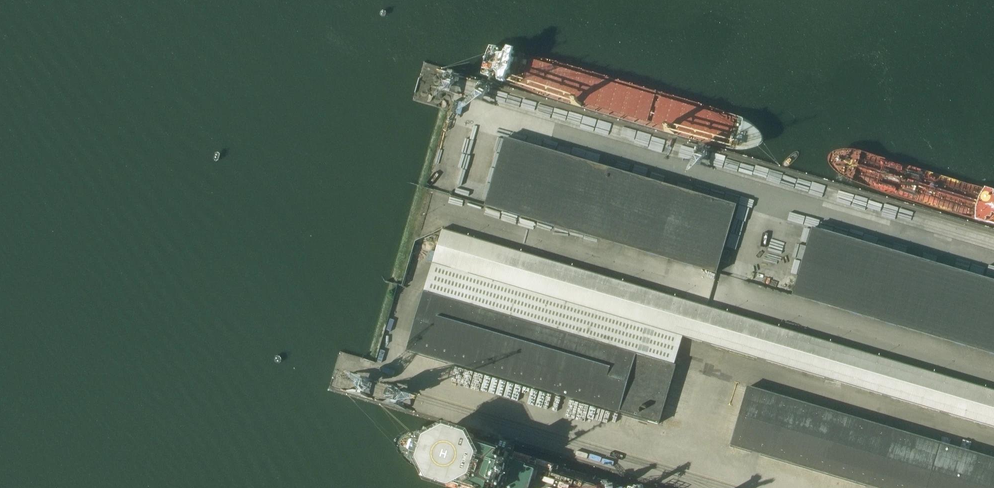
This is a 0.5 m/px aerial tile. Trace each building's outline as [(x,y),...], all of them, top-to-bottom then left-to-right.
[(505,138),(486,206),(716,273),(736,206),(505,138)] [(794,296),(993,354),(993,281),(813,228),(794,296)] [(443,229),(433,263),(683,336),(693,302),(443,229)] [(676,366),(674,366),(424,292),(407,350),(659,424),(676,366)] [(693,302),(683,336),(993,428),(993,390),(693,302)] [(940,443),(748,387),(731,445),(880,487),(993,487),(993,459),(940,443)]
